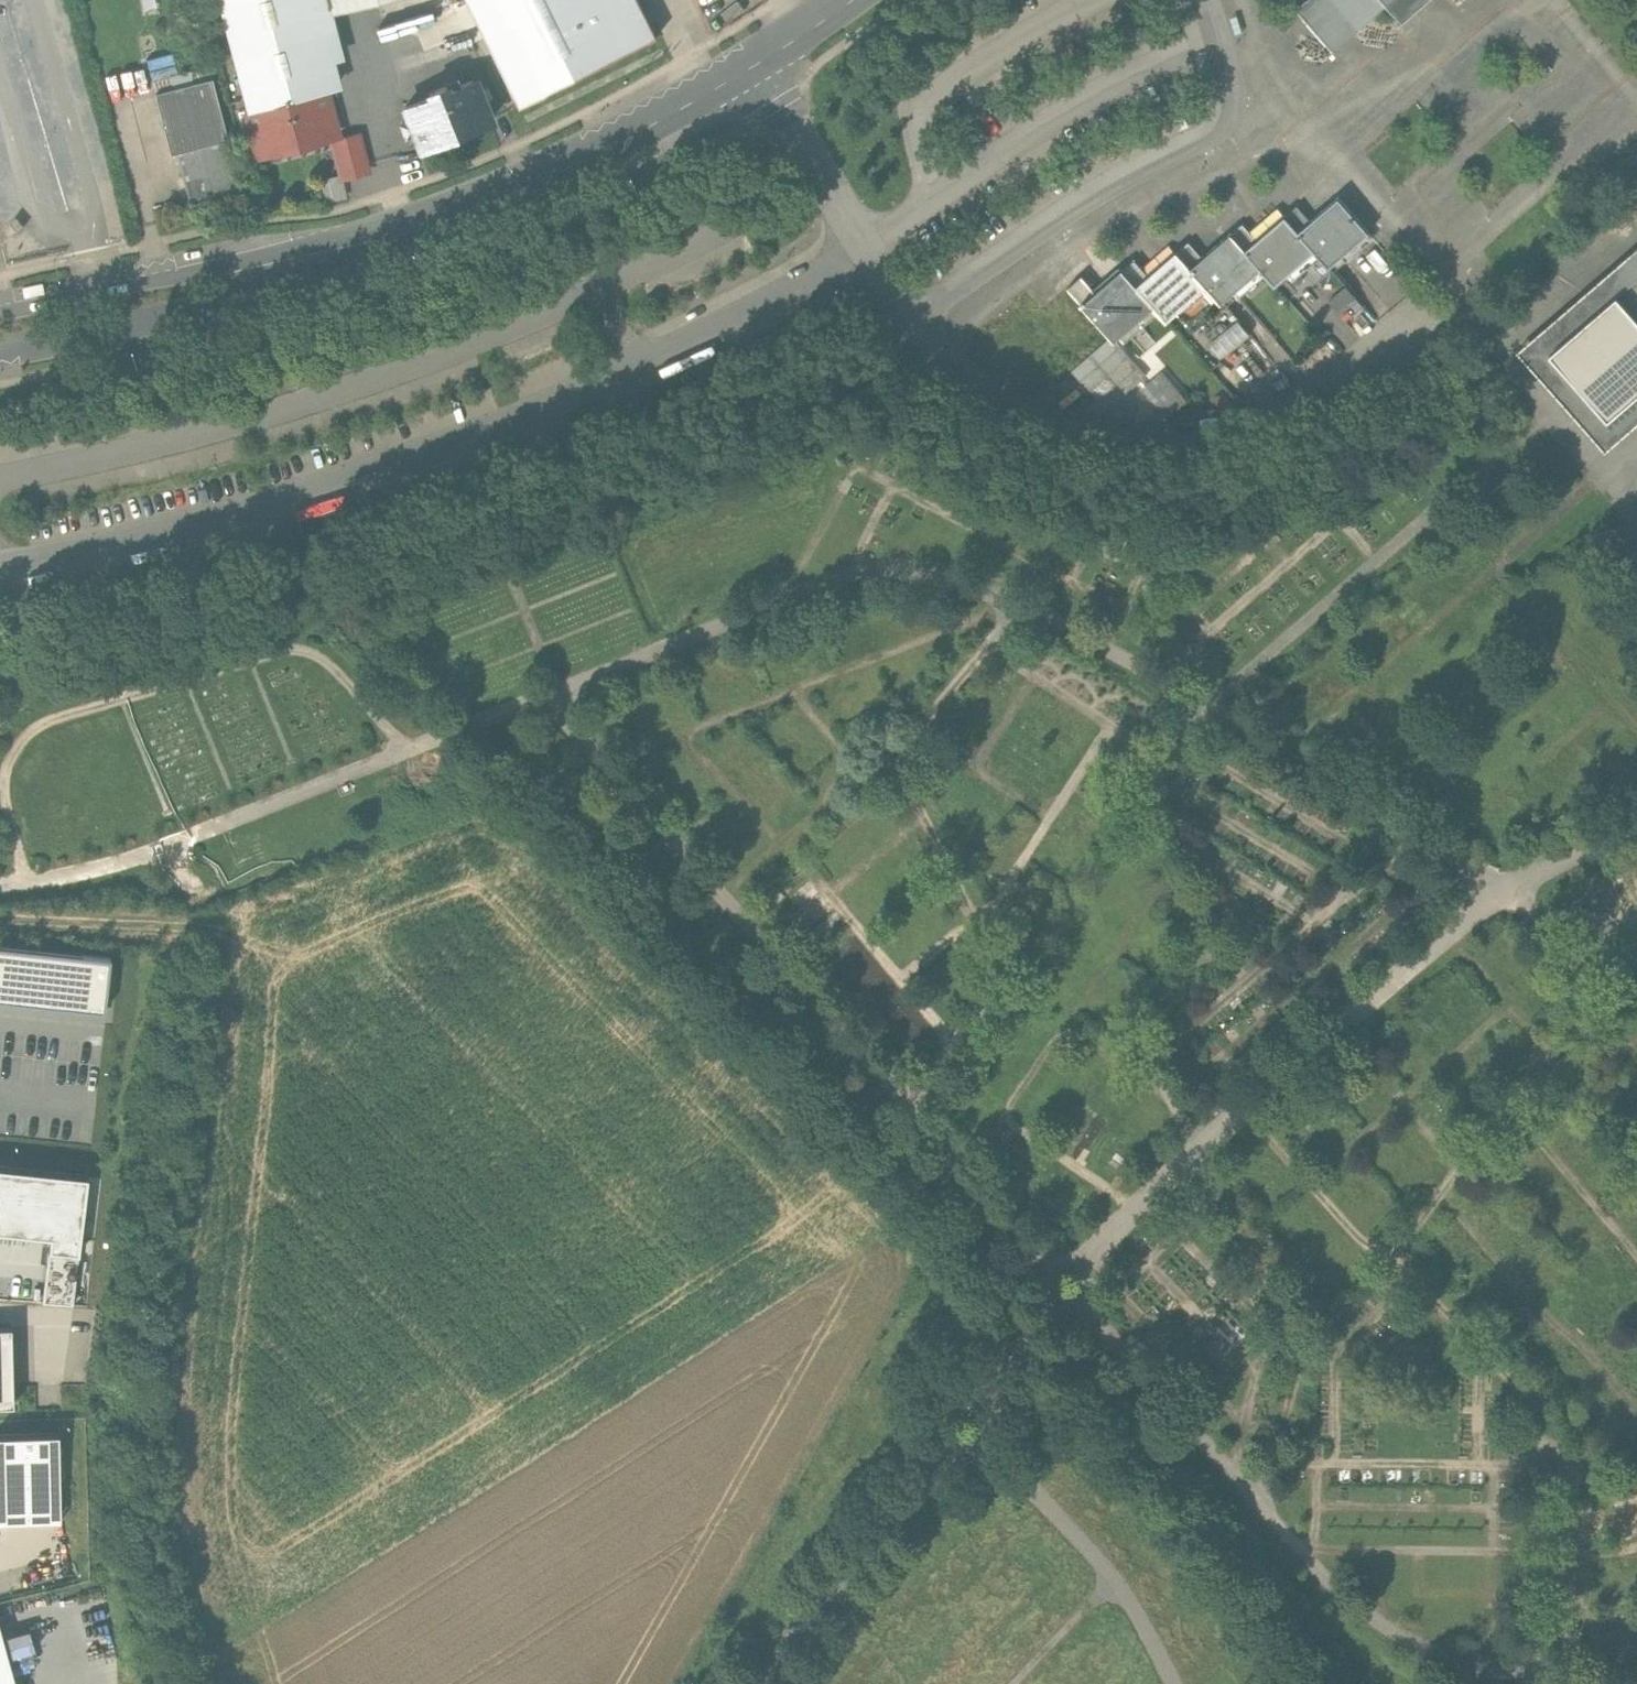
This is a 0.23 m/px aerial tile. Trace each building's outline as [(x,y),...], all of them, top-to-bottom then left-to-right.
[(257,152),(335,132),(324,91),(342,87),(334,61),(344,58),(330,6),(354,0),(218,0),(257,152)] [(518,105),(657,37),(639,0),(466,0),(518,105)] [(1302,15),(1333,51),(1386,4),(1383,0),(1289,0),(1302,15)] [(1386,4),(1403,23),(1428,0),(1383,0),(1386,4)] [(211,78),(154,92),(170,154),(175,152),(187,200),(234,188),(222,140),(227,139),(211,78)] [(414,134),(420,148),(490,121),(480,95),(478,96),(472,80),(447,90),(445,86),(428,93),(430,97),(404,107),(409,121),(401,125),(405,137),(414,134)] [(366,168),(357,133),(332,140),(341,174),(366,168)] [(346,195),(341,174),(315,181),(320,201),(346,195)] [(1311,220),(1297,204),(1284,215),(1315,251),(1333,273),(1346,262),(1341,256),(1368,232),(1338,196),(1311,220)] [(1257,239),(1243,223),(1230,234),(1260,269),(1275,285),(1315,251),(1284,215),(1257,239)] [(1203,257),(1189,241),(1176,252),(1207,287),(1225,309),(1238,298),(1233,293),(1260,269),(1230,234),(1203,257)] [(1517,351),(1605,452),(1636,425),(1636,247),(1517,351)] [(1149,275),(1135,259),(1121,270),(1154,308),(1166,322),(1207,287),(1176,252),(1149,275)] [(1095,293),(1081,277),(1067,289),(1111,339),(1114,342),(1154,308),(1121,270),(1095,293)] [(1111,339),(1071,374),(1097,403),(1117,386),(1126,396),(1146,378),(1114,342),(1111,339)] [(1161,374),(1141,392),(1167,421),(1187,404),(1161,374)] [(105,1014),(111,959),(0,947),(0,1002),(105,1014)] [(0,1169),(0,1235),(50,1241),(42,1306),(73,1309),(88,1179),(0,1169)] [(14,1409),(11,1329),(0,1330),(0,1409),(14,1409)] [(61,1524),(59,1436),(0,1438),(0,1525),(61,1524)] [(0,1632),(0,1683),(14,1683),(0,1632)]
